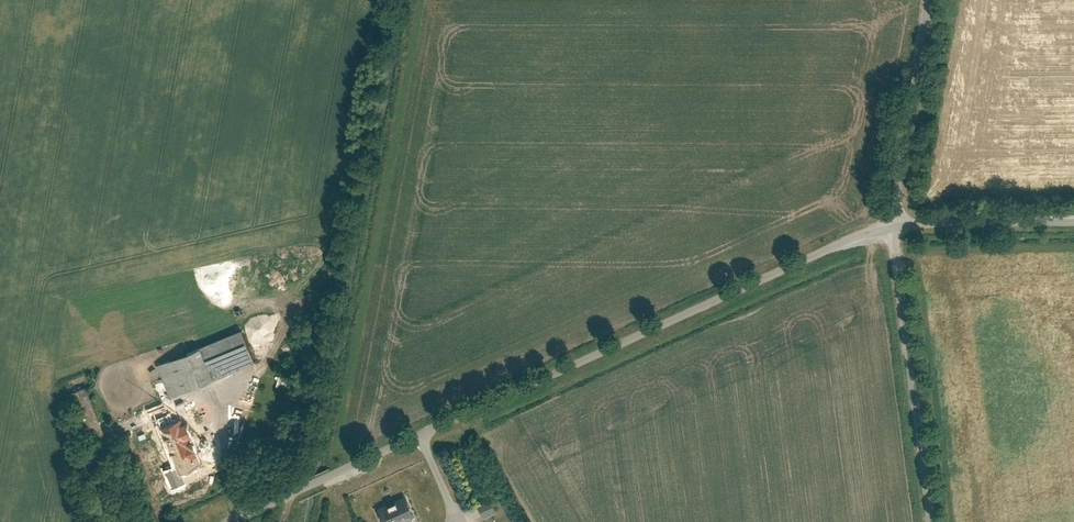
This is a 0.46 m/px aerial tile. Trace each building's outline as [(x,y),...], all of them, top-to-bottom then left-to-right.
[(247,328),(160,361),(173,395),(261,361),(247,328)] [(151,390),(147,381),(142,383),(146,392),(151,390)] [(87,385),(72,391),(77,405),(93,398),(87,385)] [(175,404),(158,411),(183,467),(207,456),(191,418),(196,416),(192,409),(180,415),(175,404)] [(382,508),(388,521),(424,521),(412,495),(382,508)] [(481,504),(487,516),(501,509),(495,498),(481,504)]
